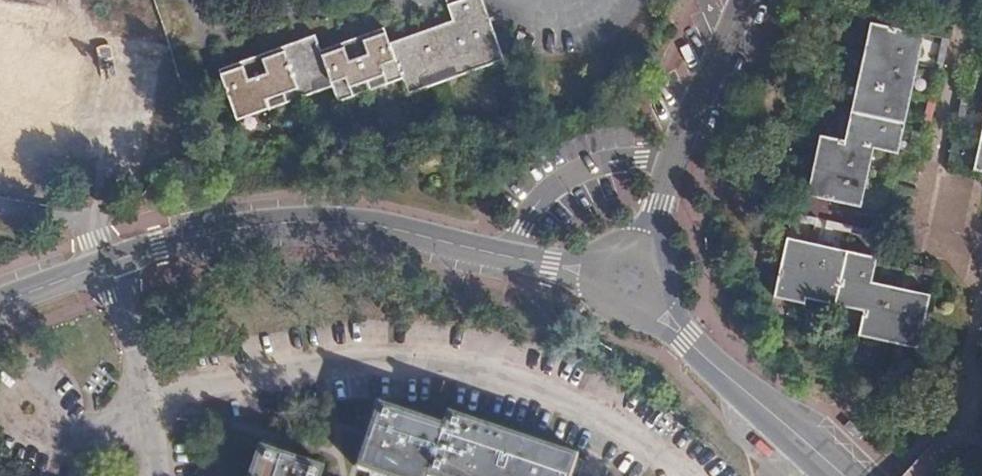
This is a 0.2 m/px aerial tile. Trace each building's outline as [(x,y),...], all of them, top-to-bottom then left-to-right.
[(218,69),(236,120),(332,86),(339,101),(402,78),(408,94),(504,59),(482,0),(445,0),(452,20),(389,42),(383,28),(320,49),(315,35),(218,69)] [(909,91),(915,63),(922,33),(874,23),(868,52),(861,82),(854,112),(848,142),(823,136),(817,167),(810,196),(859,206),(866,176),(873,147),(891,151),(895,152),(902,122),(909,91)] [(2,177),(2,180),(36,186),(41,156),(35,155),(37,148),(54,151),(54,155),(58,156),(60,156),(62,155),(65,154),(65,152),(67,151),(67,148),(84,50),(84,45),(82,43),(81,39),(80,38),(77,37),(74,36),(73,40),(0,27),(0,177),(2,177)] [(944,63),(950,39),(946,38),(943,38),(937,62),(944,63)] [(979,46),(974,44),(968,68),(973,70),(979,46)] [(932,123),(942,75),(935,73),(930,95),(924,121),(932,123)] [(970,81),(966,80),(956,127),(960,128),(965,104),(970,81)] [(891,151),(886,175),(893,176),(898,153),(895,152),(891,151)] [(884,186),(879,208),(885,210),(890,187),(884,186)] [(819,225),(820,219),(806,216),(795,213),(793,220),(819,225)] [(827,227),(853,233),(879,239),(881,232),(829,221),(827,227)] [(899,287),(873,281),(877,264),(879,258),(875,257),(849,251),(819,245),(787,238),(775,291),(803,297),(807,298),(808,292),(836,298),(868,305),(862,331),(891,337),(920,343),(930,296),(930,294),(899,287)] [(898,262),(879,258),(877,264),(897,268),(898,262)] [(911,264),(910,271),(934,276),(936,270),(911,264)] [(378,407),(357,469),(378,475),(569,475),(575,458),(446,415),(442,428),(378,407)] [(872,438),(857,424),(851,430),(866,444),(872,438)] [(260,449),(251,475),(320,475),(322,470),(260,449)]
